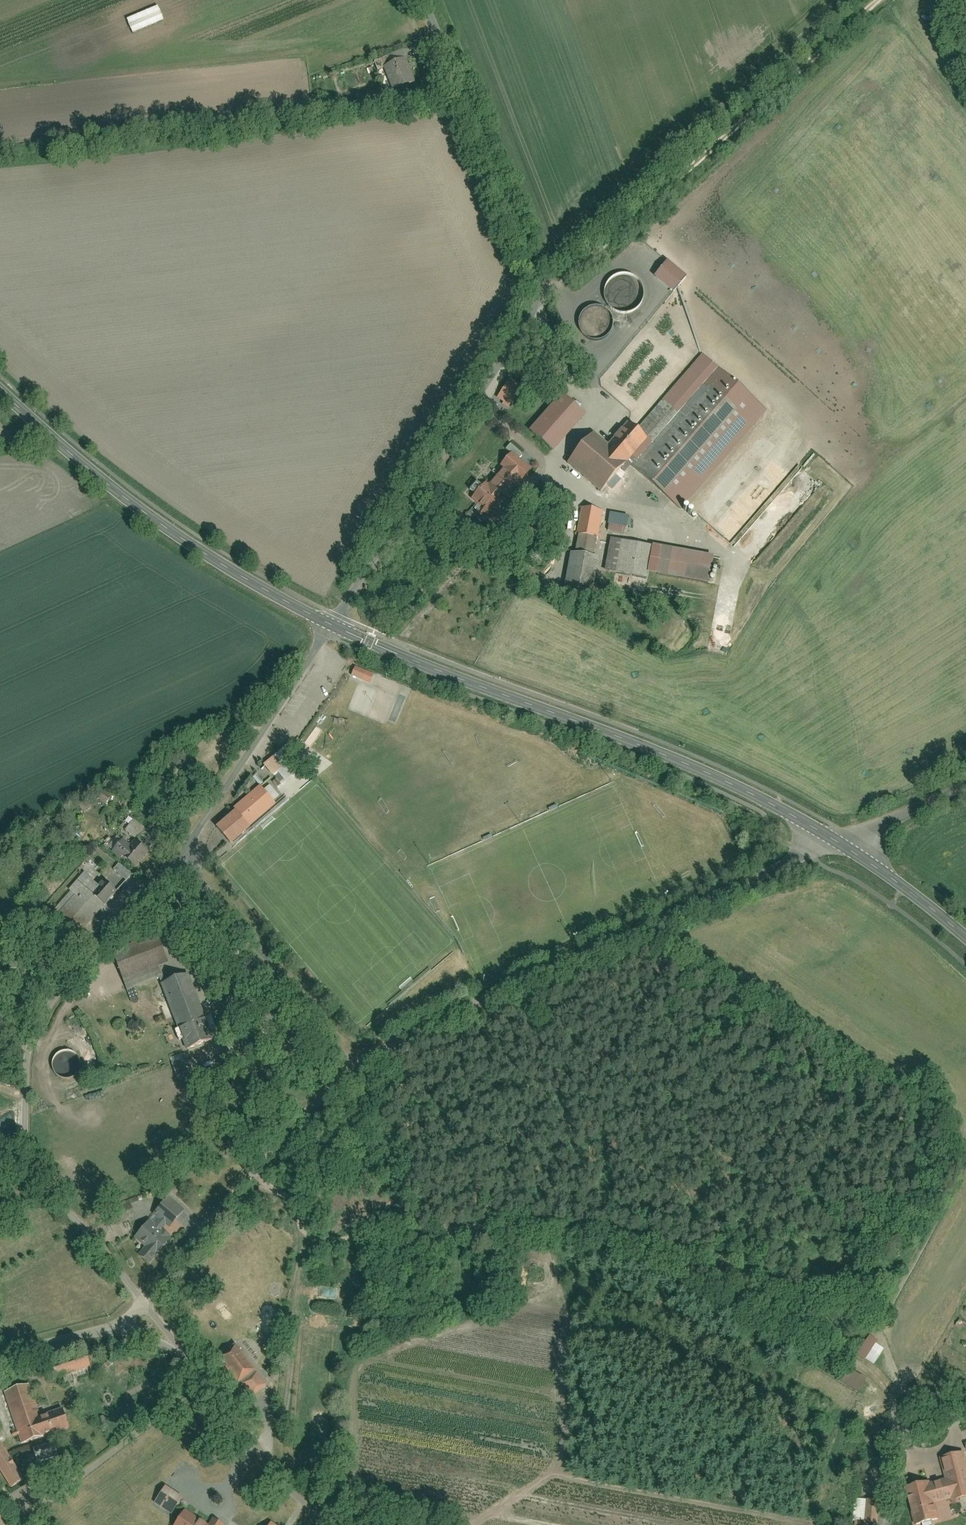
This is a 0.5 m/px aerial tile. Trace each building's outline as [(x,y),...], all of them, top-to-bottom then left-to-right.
[(385,67),(395,95),(419,87),(410,59),(385,67)] [(668,260),(653,275),(670,290),(684,275),(668,260)] [(635,305),(638,301),(640,296),(640,290),(638,285),(634,281),(630,279),(625,277),(620,278),(616,279),(612,282),(609,287),(608,291),(608,297),(610,302),(614,306),(619,309),(624,310),(630,308),(635,305)] [(605,336),(609,332),(611,326),(610,321),(608,315),(605,312),(601,309),(596,308),(591,308),(586,310),(582,313),(580,317),(578,322),(579,328),(581,333),(585,337),(590,339),(595,340),(601,339),(605,336)] [(767,413),(702,355),(640,430),(652,440),(633,461),(686,509),(767,413)] [(541,376),(535,384),(545,392),(551,383),(541,376)] [(513,379),(500,399),(512,407),(525,387),(513,379)] [(589,418),(568,398),(536,433),(557,451),(589,418)] [(640,430),(630,421),(606,448),(594,437),(570,463),(605,494),(633,461),(652,440),(640,430)] [(538,478),(514,455),(472,503),(495,522),(538,478)] [(799,474),(779,499),(797,513),(817,487),(799,474)] [(736,544),(747,554),(783,516),(772,505),(736,544)] [(568,553),(563,588),(593,591),(603,510),(582,507),(576,554),(568,553)] [(610,532),(628,534),(630,515),(611,514),(610,532)] [(650,546),(616,540),(610,576),(644,582),(646,573),(650,546)] [(714,584),(718,557),(650,546),(646,573),(714,584)] [(373,684),(377,673),(358,666),(354,677),(373,684)] [(290,744),(263,765),(272,777),(299,757),(290,744)] [(234,807),(238,811),(252,826),(278,803),(260,784),(234,807)] [(252,826),(238,811),(219,828),(232,843),(252,826)] [(124,838),(114,850),(137,868),(151,851),(137,839),(132,845),(124,838)] [(121,863),(116,869),(128,880),(133,874),(121,863)] [(89,869),(50,914),(77,936),(115,892),(89,869)] [(118,958),(129,988),(170,973),(160,943),(118,958)] [(188,975),(163,985),(189,1051),(213,1041),(188,975)] [(74,1077),(75,1052),(62,1052),(62,1069),(63,1069),(63,1077),(74,1077)] [(160,1219),(154,1228),(163,1234),(171,1223),(174,1225),(186,1209),(168,1196),(154,1215),(160,1219)] [(141,1257),(151,1264),(169,1239),(163,1234),(154,1228),(147,1222),(135,1238),(148,1247),(141,1257)] [(879,1343),(881,1340),(872,1334),(859,1353),(876,1365),(887,1349),(879,1343)] [(236,1351),(222,1362),(254,1399),(267,1388),(236,1351)] [(62,1377),(95,1365),(92,1358),(59,1370),(62,1377)] [(846,1367),(838,1381),(859,1393),(867,1379),(846,1367)] [(30,1388),(6,1396),(21,1445),(69,1430),(63,1408),(39,1416),(30,1388)] [(12,1487),(25,1478),(0,1443),(0,1471),(12,1487)] [(48,1444),(31,1450),(35,1463),(53,1457),(48,1444)] [(944,1459),(956,1501),(965,1498),(965,1453),(944,1459)] [(171,1513),(181,1497),(164,1486),(154,1502),(171,1513)] [(933,1489),(909,1495),(917,1524),(923,1524),(942,1520),(933,1489)] [(871,1524),(882,1523),(879,1499),(868,1500),(871,1524)] [(212,1518),(207,1524),(186,1511),(177,1524),(223,1524),(212,1518)]
